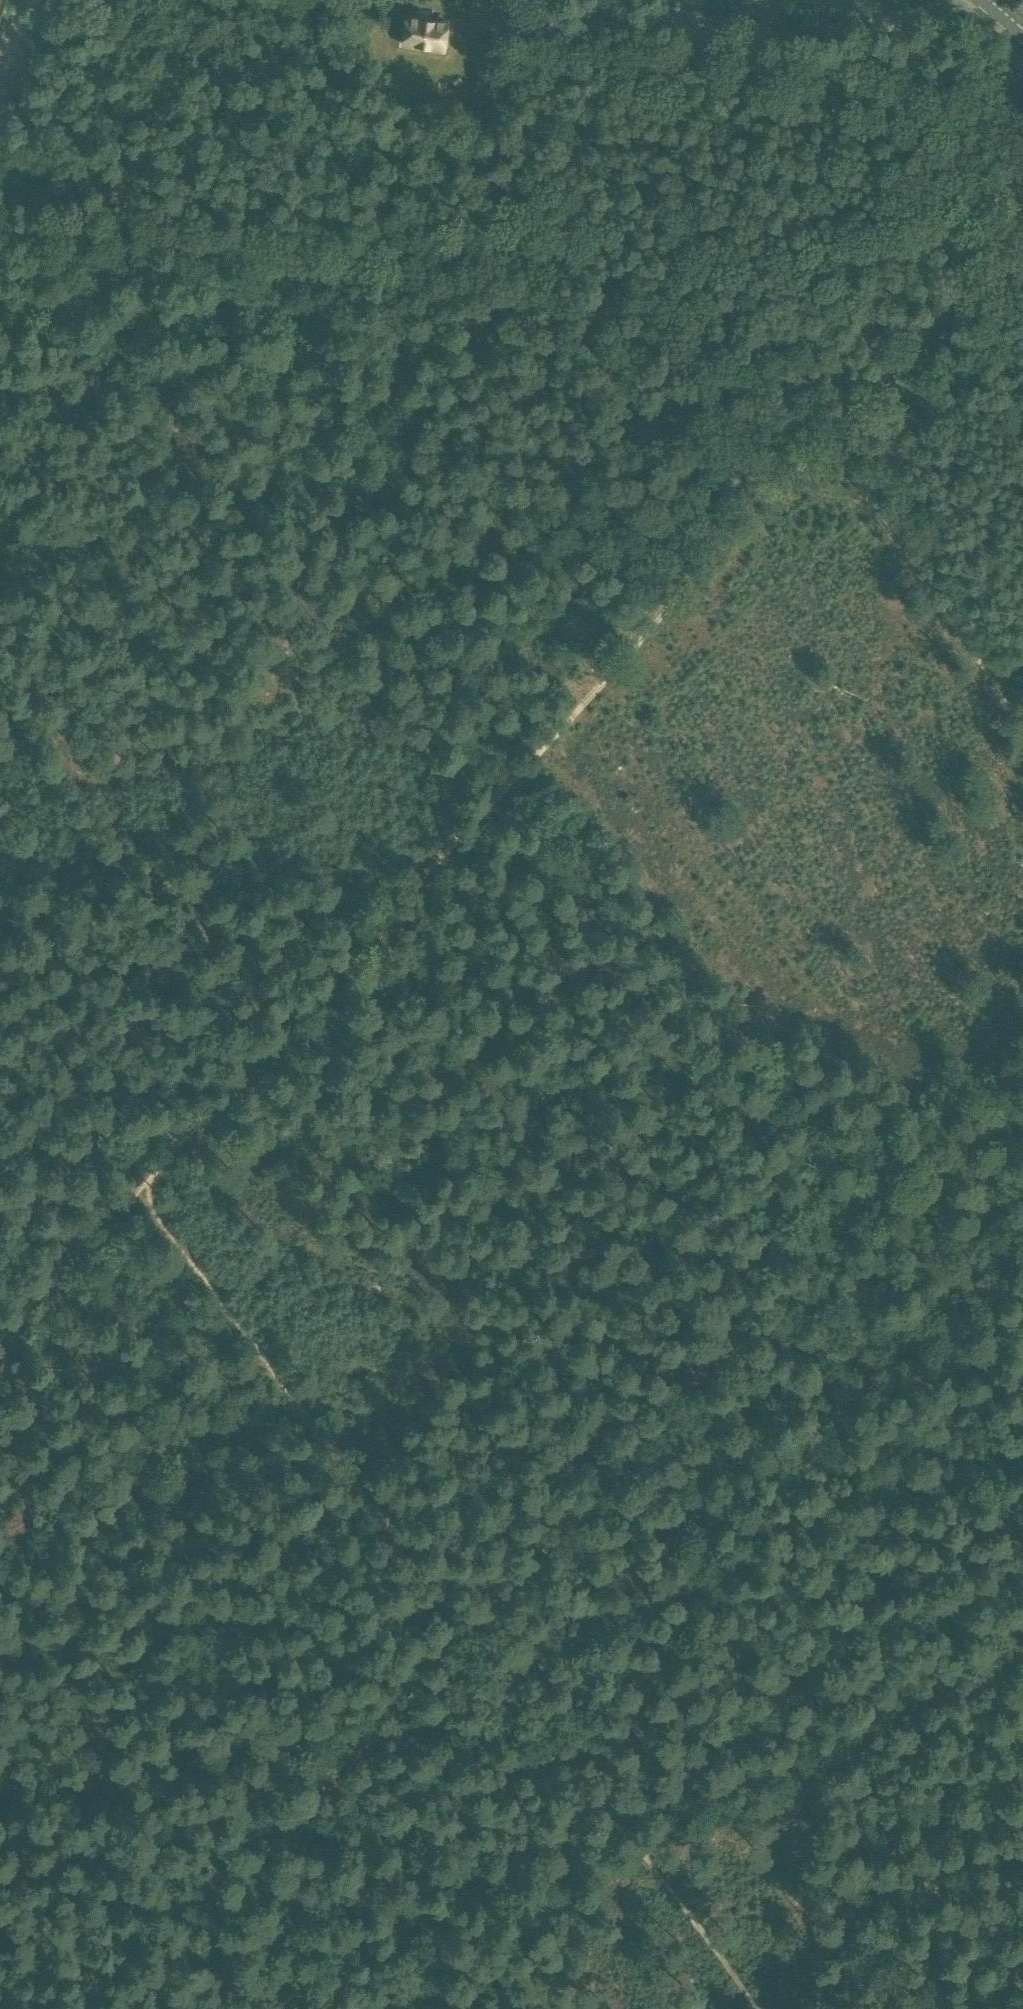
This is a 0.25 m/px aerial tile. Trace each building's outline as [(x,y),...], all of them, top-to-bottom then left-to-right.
[(472,5),(487,11),(491,3),(485,0),(474,0),(472,5)] [(403,44),(443,50),(447,22),(408,16),(403,44)]
